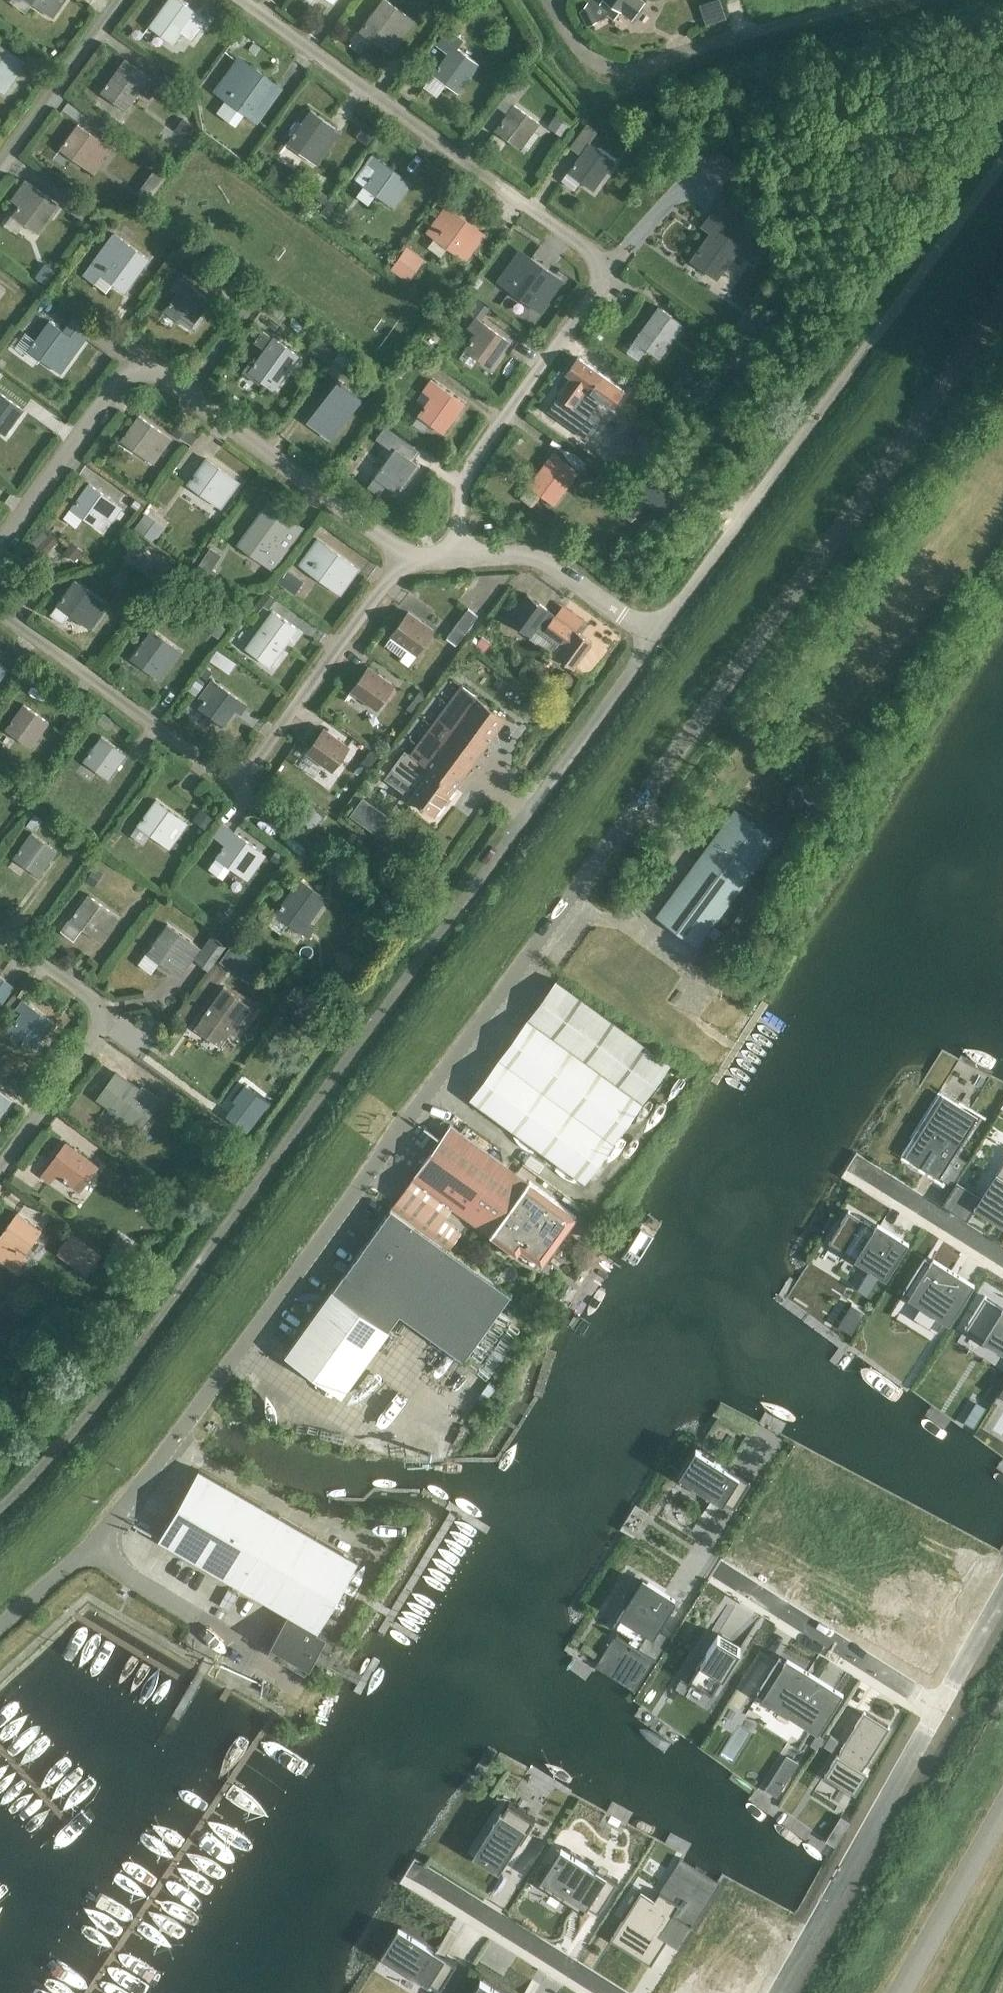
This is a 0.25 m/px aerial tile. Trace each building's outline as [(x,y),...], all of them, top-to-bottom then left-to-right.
[(44,12),(53,0),(28,0),(44,12)] [(409,16),(387,0),(382,0),(360,31),(385,49),(400,28),(407,32),(415,20),(409,16)] [(611,16),(618,7),(629,15),(640,0),(585,0),(578,9),(586,25),(608,13),(611,16)] [(700,2),(700,3),(696,4),(697,8),(701,8),(702,14),(722,8),(720,0),(711,0),(700,2)] [(204,27),(193,19),(168,1),(145,33),(170,51),(178,40),(189,48),(204,27)] [(479,63),(458,47),(463,38),(448,27),(436,45),(448,53),(446,55),(433,74),(458,92),(479,63)] [(514,38),(512,42),(514,47),(519,49),(523,47),(525,42),(523,38),(518,36),(514,38)] [(241,42),(245,49),(255,44),(252,37),(241,42)] [(20,59),(0,44),(0,87),(8,76),(14,79),(26,63),(20,59)] [(126,58),(102,92),(127,110),(135,99),(145,107),(162,84),(151,77),(126,58)] [(250,66),(226,100),(251,117),(275,84),(250,66)] [(347,111),(357,98),(346,90),(336,104),(347,111)] [(514,104),(496,129),(521,147),(539,122),(514,104)] [(311,109),(286,143),(311,161),(336,127),(311,109)] [(547,126),(563,137),(572,124),(556,113),(547,126)] [(182,116),(174,127),(185,135),(193,124),(182,116)] [(376,130),(365,122),(355,136),(366,144),(376,130)] [(78,123),(61,148),(86,166),(104,142),(78,123)] [(589,142),(569,171),(594,189),(615,160),(589,142)] [(368,204),(375,194),(388,204),(406,178),(374,155),(368,165),(365,163),(354,178),(364,185),(356,195),(368,204)] [(727,157),(709,181),(720,189),(737,165),(727,157)] [(38,232),(59,203),(25,179),(16,192),(24,198),(12,214),(38,232)] [(320,212),(329,219),(338,206),(328,200),(320,212)] [(717,278),(738,250),(753,262),(769,240),(718,204),(703,225),(712,232),(692,260),(717,278)] [(114,226),(111,211),(103,213),(106,227),(114,226)] [(453,212),(434,237),(459,255),(478,230),(453,212)] [(13,214),(4,226),(17,236),(26,224),(13,214)] [(100,275),(124,293),(148,260),(114,234),(98,255),(97,255),(82,275),(93,283),(100,275)] [(510,246),(522,244),(520,235),(509,237),(510,246)] [(403,249),(391,266),(392,267),(408,279),(421,262),(403,249)] [(531,259),(510,288),(534,306),(555,277),(531,259)] [(36,268),(32,273),(41,279),(47,271),(42,267),(36,268)] [(178,292),(165,310),(190,328),(211,299),(180,276),(172,288),(178,292)] [(466,303),(457,297),(451,307),(460,313),(466,303)] [(474,297),(466,309),(480,319),(489,307),(474,297)] [(274,300),(267,308),(279,317),(285,309),(274,300)] [(659,306),(635,339),(660,357),(684,324),(659,306)] [(28,350),(53,368),(61,373),(93,328),(77,316),(71,325),(67,322),(62,330),(49,321),(28,350)] [(477,334),(467,348),(491,366),(509,341),(476,318),(469,328),(477,334)] [(275,388),(298,355),(262,329),(253,341),(265,350),(255,363),(250,360),(242,371),(259,384),(263,379),(275,388)] [(340,350),(333,360),(343,367),(350,357),(340,350)] [(579,357),(567,373),(572,376),(559,394),(573,405),(586,387),(591,391),(612,406),(623,390),(579,357)] [(464,403),(440,386),(431,379),(423,391),(431,397),(418,415),(443,433),(464,403)] [(392,398),(400,387),(390,380),(381,391),(392,398)] [(334,386),(308,422),(333,441),(359,405),(334,386)] [(5,434),(23,409),(0,392),(0,430),(5,434)] [(172,440),(164,434),(139,416),(121,441),(146,460),(158,443),(166,449),(172,440)] [(386,421),(379,416),(371,426),(379,431),(386,421)] [(191,445),(198,434),(180,421),(172,432),(191,445)] [(395,448),(374,477),(399,494),(420,465),(395,448)] [(541,495),(553,504),(578,470),(553,452),(529,486),(520,497),(532,506),(541,495)] [(238,483),(231,478),(206,460),(188,484),(213,502),(224,487),(232,492),(238,483)] [(651,464),(634,488),(677,517),(693,493),(651,464)] [(121,508),(114,503),(89,484),(64,518),(76,526),(82,518),(103,533),(121,508)] [(634,490),(618,511),(632,521),(648,500),(634,490)] [(297,536),(288,529),(292,522),(267,504),(237,546),(262,564),(271,551),(280,558),(297,536)] [(154,541),(164,526),(145,512),(134,527),(154,541)] [(45,553),(57,540),(50,533),(48,535),(41,528),(35,534),(42,541),(38,546),(45,553)] [(358,569),(325,545),(317,540),(308,553),(316,558),(307,570),(340,594),(358,569)] [(70,543),(63,551),(74,560),(81,551),(70,543)] [(140,548),(130,561),(156,579),(166,566),(140,548)] [(477,591),(486,572),(478,568),(469,587),(477,591)] [(278,582),(294,593),(303,580),(287,569),(278,582)] [(69,613),(83,624),(101,599),(76,581),(51,615),(62,623),(69,613)] [(266,589),(253,606),(258,610),(263,603),(268,607),(276,597),(266,589)] [(592,642),(555,614),(526,593),(507,618),(530,635),(536,626),(560,644),(558,647),(561,649),(557,655),(573,667),(592,642)] [(468,608),(447,636),(457,642),(477,615),(468,608)] [(273,611),(255,636),(280,654),(298,629),(273,611)] [(404,654),(409,647),(417,652),(433,630),(408,611),(391,634),(392,634),(387,641),(387,646),(399,655),(404,654)] [(211,617),(204,627),(217,636),(224,626),(211,617)] [(177,648),(152,630),(131,659),(156,677),(177,648)] [(481,637),(474,646),(483,653),(491,644),(481,637)] [(209,660),(229,673),(237,662),(217,649),(209,660)] [(205,666),(199,673),(206,678),(211,670),(205,666)] [(368,666),(351,689),(377,707),(393,685),(368,666)] [(558,675),(557,681),(560,686),(566,687),(571,684),(572,678),(569,673),(563,672),(558,675)] [(30,687),(47,692),(50,680),(34,675),(30,687)] [(197,677),(188,689),(196,695),(205,682),(197,677)] [(160,695),(171,703),(180,691),(169,683),(160,695)] [(242,702),(242,701),(218,684),(200,708),(224,726),(236,710),(242,714),(248,706),(242,702)] [(433,814),(506,717),(462,684),(411,753),(405,749),(392,767),(417,786),(409,796),(433,814)] [(421,689),(407,708),(414,713),(428,695),(421,689)] [(24,705),(6,730),(31,748),(49,723),(24,705)] [(111,718),(103,712),(96,722),(105,728),(111,718)] [(68,720),(62,729),(69,734),(75,725),(68,720)] [(314,775),(323,762),(332,769),(349,746),(323,728),(307,751),(298,764),(314,775)] [(101,737),(83,761),(110,780),(128,756),(101,737)] [(367,770),(378,755),(370,749),(359,764),(367,770)] [(156,801),(139,825),(163,843),(181,819),(156,801)] [(307,834),(323,817),(307,802),(291,819),(307,834)] [(360,803),(353,811),(356,813),(355,815),(366,825),(374,815),(360,803)] [(200,808),(192,818),(205,828),(213,818),(200,808)] [(734,811),(657,915),(696,944),(773,840),(734,811)] [(33,830),(41,818),(34,813),(26,825),(33,830)] [(336,831),(342,841),(359,830),(353,820),(336,831)] [(260,851),(235,832),(222,823),(213,835),(226,845),(217,857),(208,868),(223,879),(231,867),(242,875),(260,851)] [(32,833),(14,857),(39,875),(56,851),(32,833)] [(276,849),(270,858),(279,863),(284,854),(276,849)] [(93,886),(103,872),(95,866),(85,880),(93,886)] [(287,921),(302,932),(326,898),(302,880),(277,914),(275,912),(268,923),(280,932),(287,921)] [(88,895),(70,920),(95,938),(113,913),(88,895)] [(194,959),(201,948),(168,924),(147,954),(172,972),(185,953),(194,959)] [(226,946),(214,938),(199,959),(211,967),(226,946)] [(234,942),(221,959),(246,977),(259,960),(234,942)] [(0,982),(0,1004),(1,1004),(14,986),(3,978),(0,982)] [(585,1182),(642,1104),(671,1064),(557,981),(471,1099),(585,1182)] [(249,1005),(224,987),(195,1027),(220,1045),(243,1013),(249,1018),(255,1009),(249,1005)] [(54,1024),(29,1006),(23,1002),(17,1010),(23,1014),(11,1030),(36,1048),(54,1024)] [(137,1085),(136,1086),(118,1073),(99,1099),(117,1112),(114,1116),(137,1132),(161,1099),(142,1085),(140,1087),(137,1085)] [(264,1109),(240,1091),(219,1117),(242,1136),(264,1109)] [(0,1093),(0,1106),(4,1109),(10,1101),(4,1096),(5,1096),(0,1093)] [(914,1141),(905,1155),(921,1164),(920,1166),(926,1169),(929,1163),(941,1170),(938,1176),(935,1174),(935,1175),(938,1178),(939,1176),(952,1184),(966,1161),(954,1153),(974,1120),(945,1102),(929,1127),(927,1130),(919,1144),(914,1141)] [(577,1217),(452,1127),(413,1181),(450,1207),(538,1271),(577,1217)] [(67,1144),(49,1169),(43,1177),(52,1184),(58,1176),(73,1187),(82,1175),(90,1181),(99,1169),(91,1163),(92,1162),(67,1144)] [(977,1200),(1002,1216),(1002,1159),(977,1200)] [(132,1169),(127,1175),(140,1185),(145,1178),(132,1169)] [(413,1181),(397,1203),(434,1230),(450,1207),(413,1181)] [(345,1274),(401,1315),(465,1361),(512,1296),(392,1209),(345,1274)] [(848,1209),(828,1241),(854,1257),(886,1277),(909,1241),(877,1221),(874,1226),(848,1209)] [(23,1257),(41,1233),(16,1215),(0,1236),(0,1254),(6,1246),(23,1257)] [(72,1232),(57,1253),(86,1274),(101,1254),(72,1232)] [(117,1234),(108,1248),(123,1257),(132,1243),(117,1234)] [(925,1258),(903,1292),(938,1315),(931,1325),(938,1329),(944,1319),(949,1322),(975,1282),(933,1256),(930,1261),(925,1258)] [(390,1330),(401,1315),(345,1274),(334,1290),(334,1289),(286,1354),(343,1396),(390,1330)] [(966,1325),(1002,1349),(1002,1305),(985,1294),(966,1325)] [(0,1307),(0,1309),(16,1321),(25,1309),(7,1297),(0,1307)] [(699,1446),(682,1472),(735,1505),(751,1479),(699,1446)] [(327,1636),(319,1632),(360,1562),(200,1470),(159,1540),(287,1614),(271,1643),(310,1665),(327,1636)] [(675,1599),(642,1579),(613,1625),(618,1629),(617,1632),(616,1632),(615,1633),(595,1666),(635,1691),(656,1657),(639,1646),(652,1625),(657,1628),(660,1622),(675,1599)] [(741,1646),(718,1632),(694,1665),(687,1676),(712,1692),(729,1665),(737,1652),(738,1652),(741,1646)] [(779,1657),(757,1692),(813,1728),(835,1693),(779,1657)] [(837,1753),(824,1774),(855,1793),(868,1773),(863,1769),(889,1727),(888,1726),(888,1725),(866,1711),(865,1712),(864,1711),(839,1750),(840,1750),(838,1754),(837,1753)] [(738,1724),(718,1755),(732,1764),(752,1733),(738,1724)] [(785,1756),(780,1765),(791,1773),(798,1762),(797,1761),(795,1762),(785,1756)] [(475,1853),(502,1870),(535,1818),(508,1801),(475,1853)] [(565,1846),(541,1885),(574,1906),(579,1897),(588,1903),(599,1910),(618,1879),(565,1846)] [(641,1890),(610,1938),(651,1964),(666,1939),(667,1939),(671,1934),(663,1929),(673,1914),(692,1926),(720,1882),(680,1857),(660,1890),(654,1899),(641,1890)] [(384,1952),(441,1987),(457,1961),(401,1925),(384,1952)] [(473,1992),(509,1992),(483,1977),(473,1992)]
